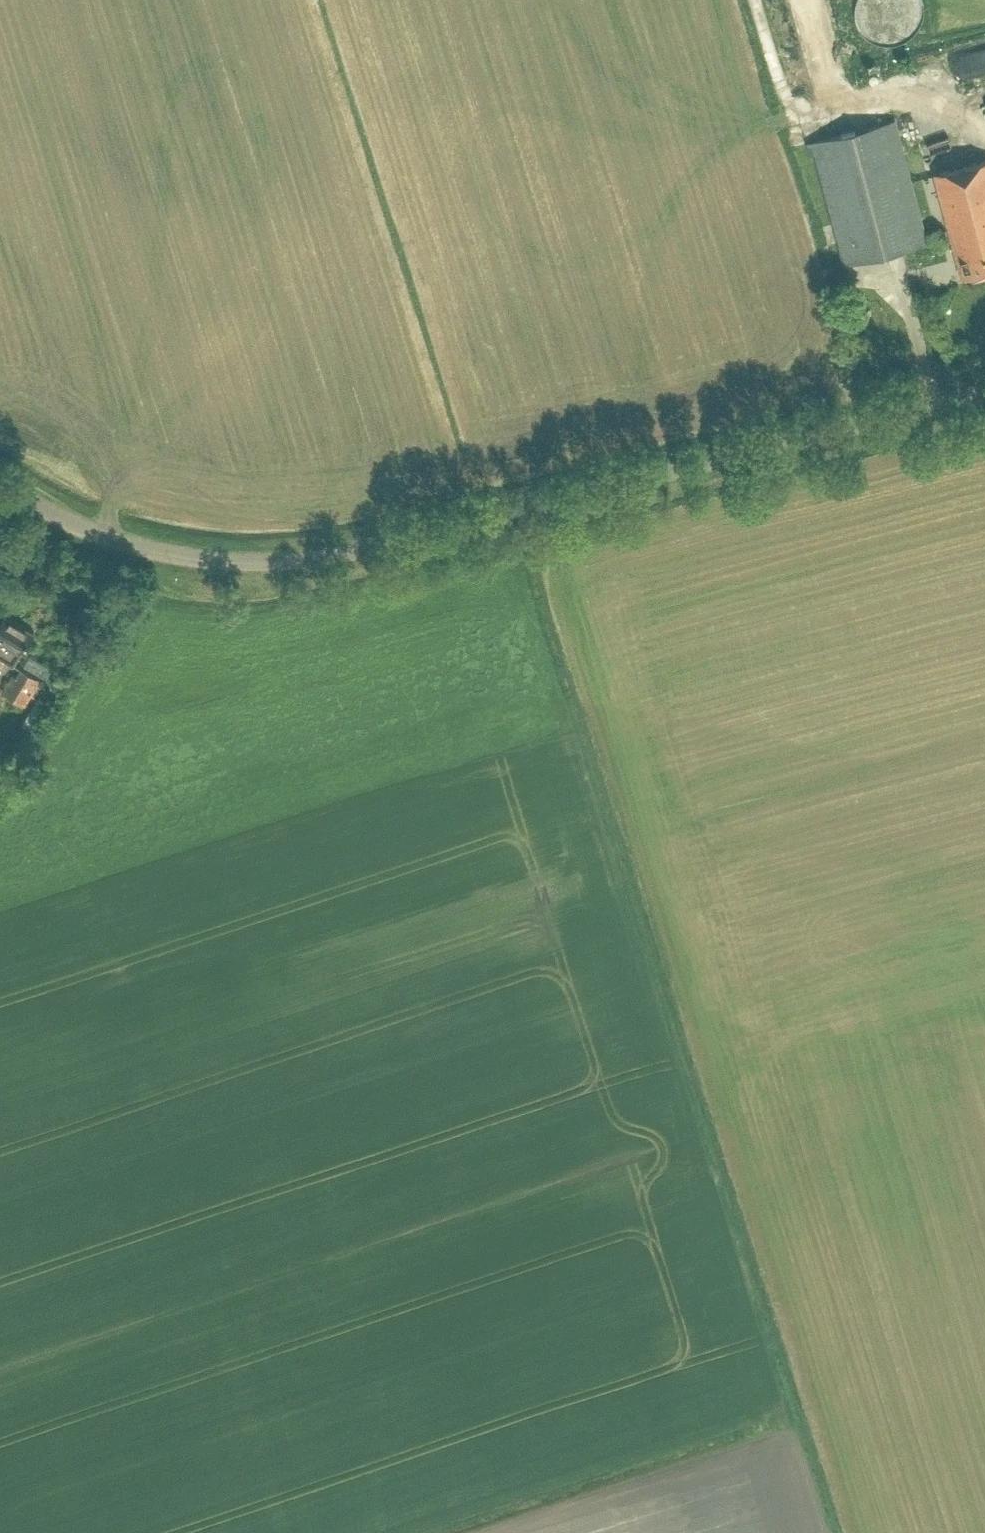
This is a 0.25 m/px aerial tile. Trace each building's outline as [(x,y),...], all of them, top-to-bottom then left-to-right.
[(923,9),(923,6),(922,3),(922,0),(857,0),(857,3),(856,6),(856,9),(856,12),(857,15),(857,17),(858,20),(859,23),(861,25),(862,28),(864,30),(866,32),(868,34),(870,36),(873,38),(875,39),(878,40),(881,41),(884,42),(887,42),(890,42),(892,42),(895,42),(898,41),(901,40),(904,39),(906,38),(909,36),(911,34),(913,32),(915,30),(917,28),(918,25),(920,23),(921,20),(922,17),(922,15),(923,12),(923,9)] [(984,54),(984,31),(968,33),(969,40),(956,42),(958,59),(984,54)] [(928,240),(895,117),(807,140),(810,151),(814,150),(844,262),(928,240)] [(933,171),(961,275),(984,269),(984,157),(933,171)] [(6,611),(0,621),(0,658),(1,656),(13,663),(35,628),(6,611)] [(41,678),(23,667),(17,675),(14,673),(4,689),(26,703),(41,678)] [(57,689),(46,683),(24,723),(35,729),(57,689)]
